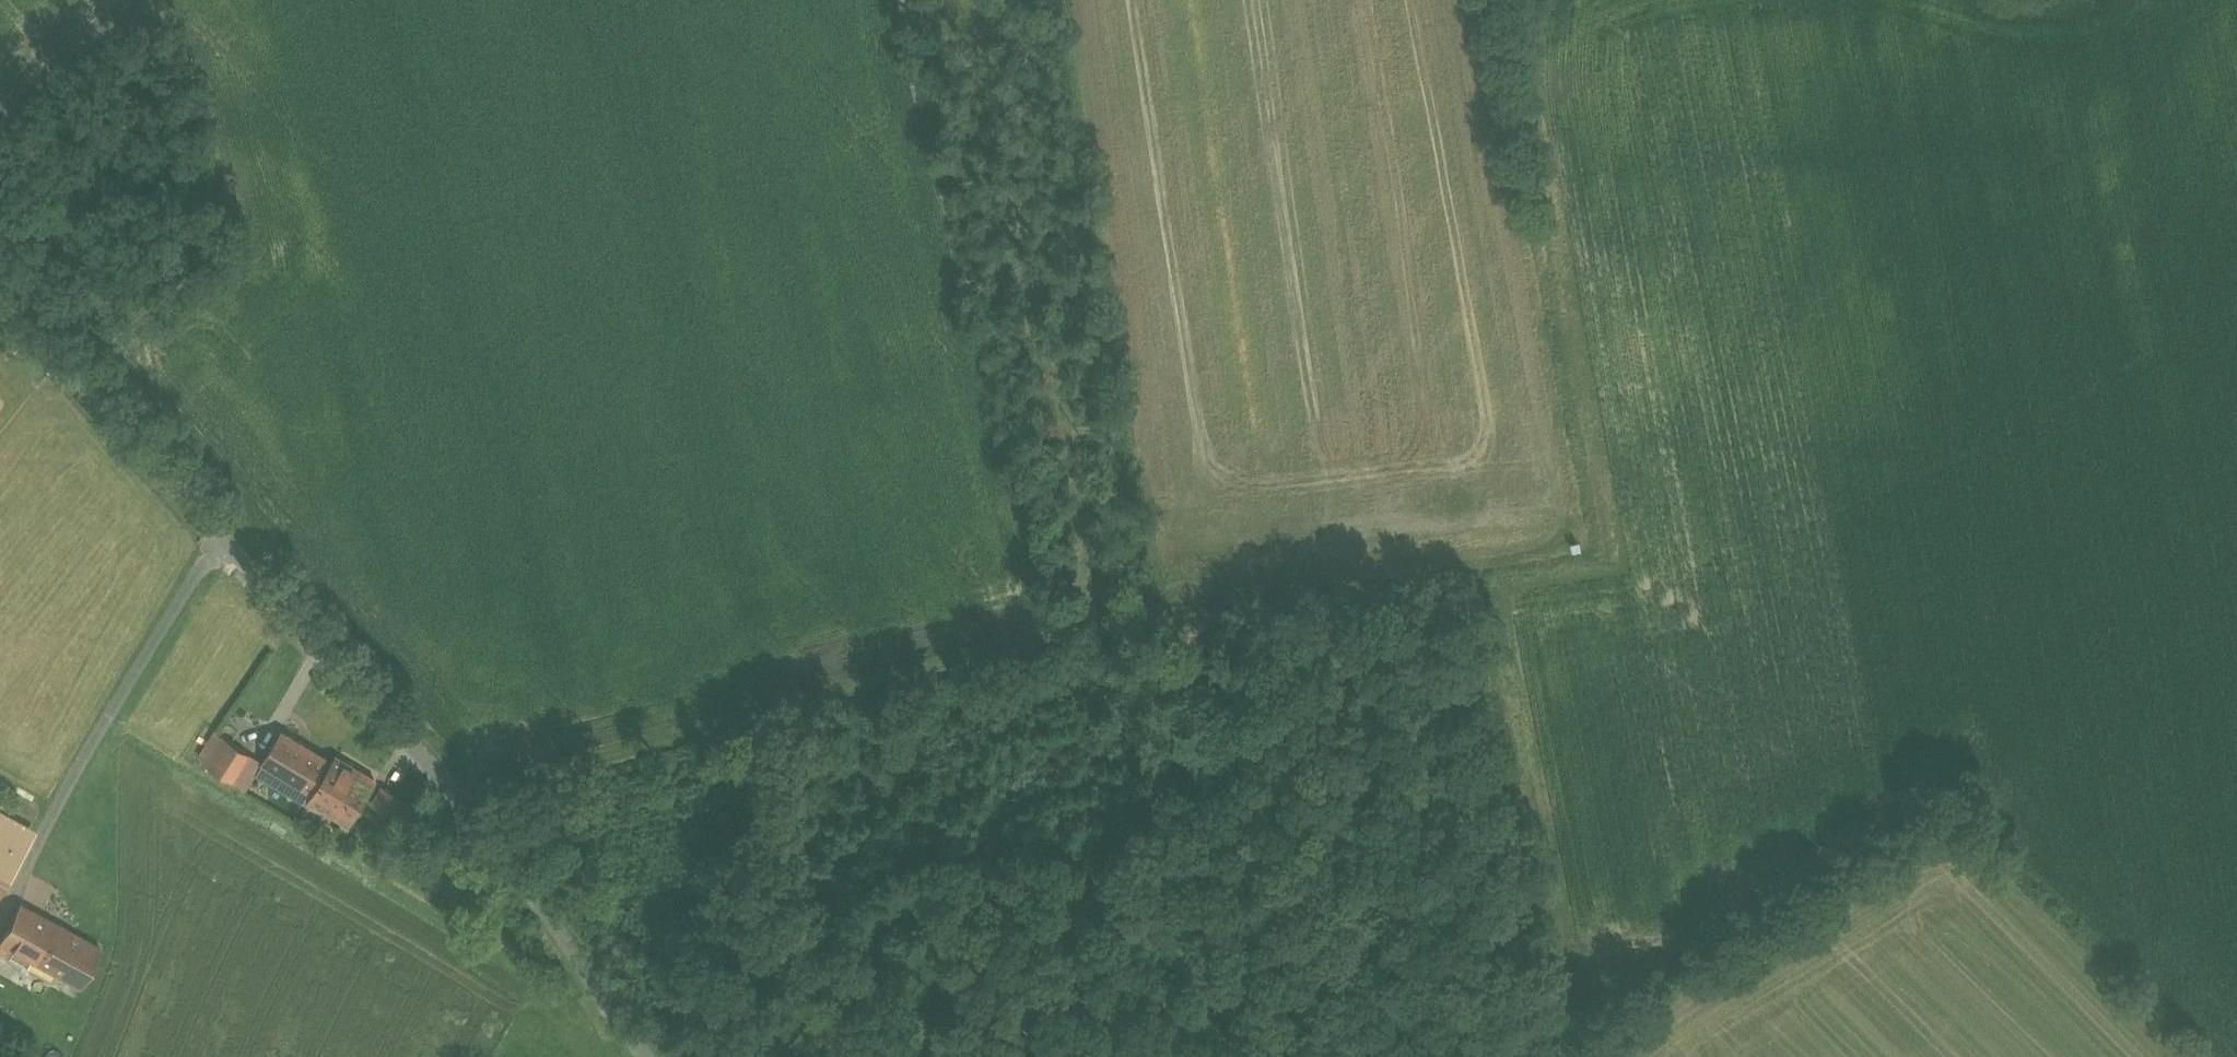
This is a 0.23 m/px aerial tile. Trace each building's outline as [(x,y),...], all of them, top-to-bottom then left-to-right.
[(333,764),(283,733),(266,761),(317,792),(333,764)] [(195,767),(248,785),(259,753),(206,735),(195,767)] [(376,780),(337,758),(333,764),(317,792),(312,800),(351,823),(376,780)] [(390,791),(379,807),(396,818),(407,802),(390,791)] [(5,877),(37,818),(0,799),(0,874),(5,877)] [(21,892),(0,933),(79,973),(100,931),(21,892)]
